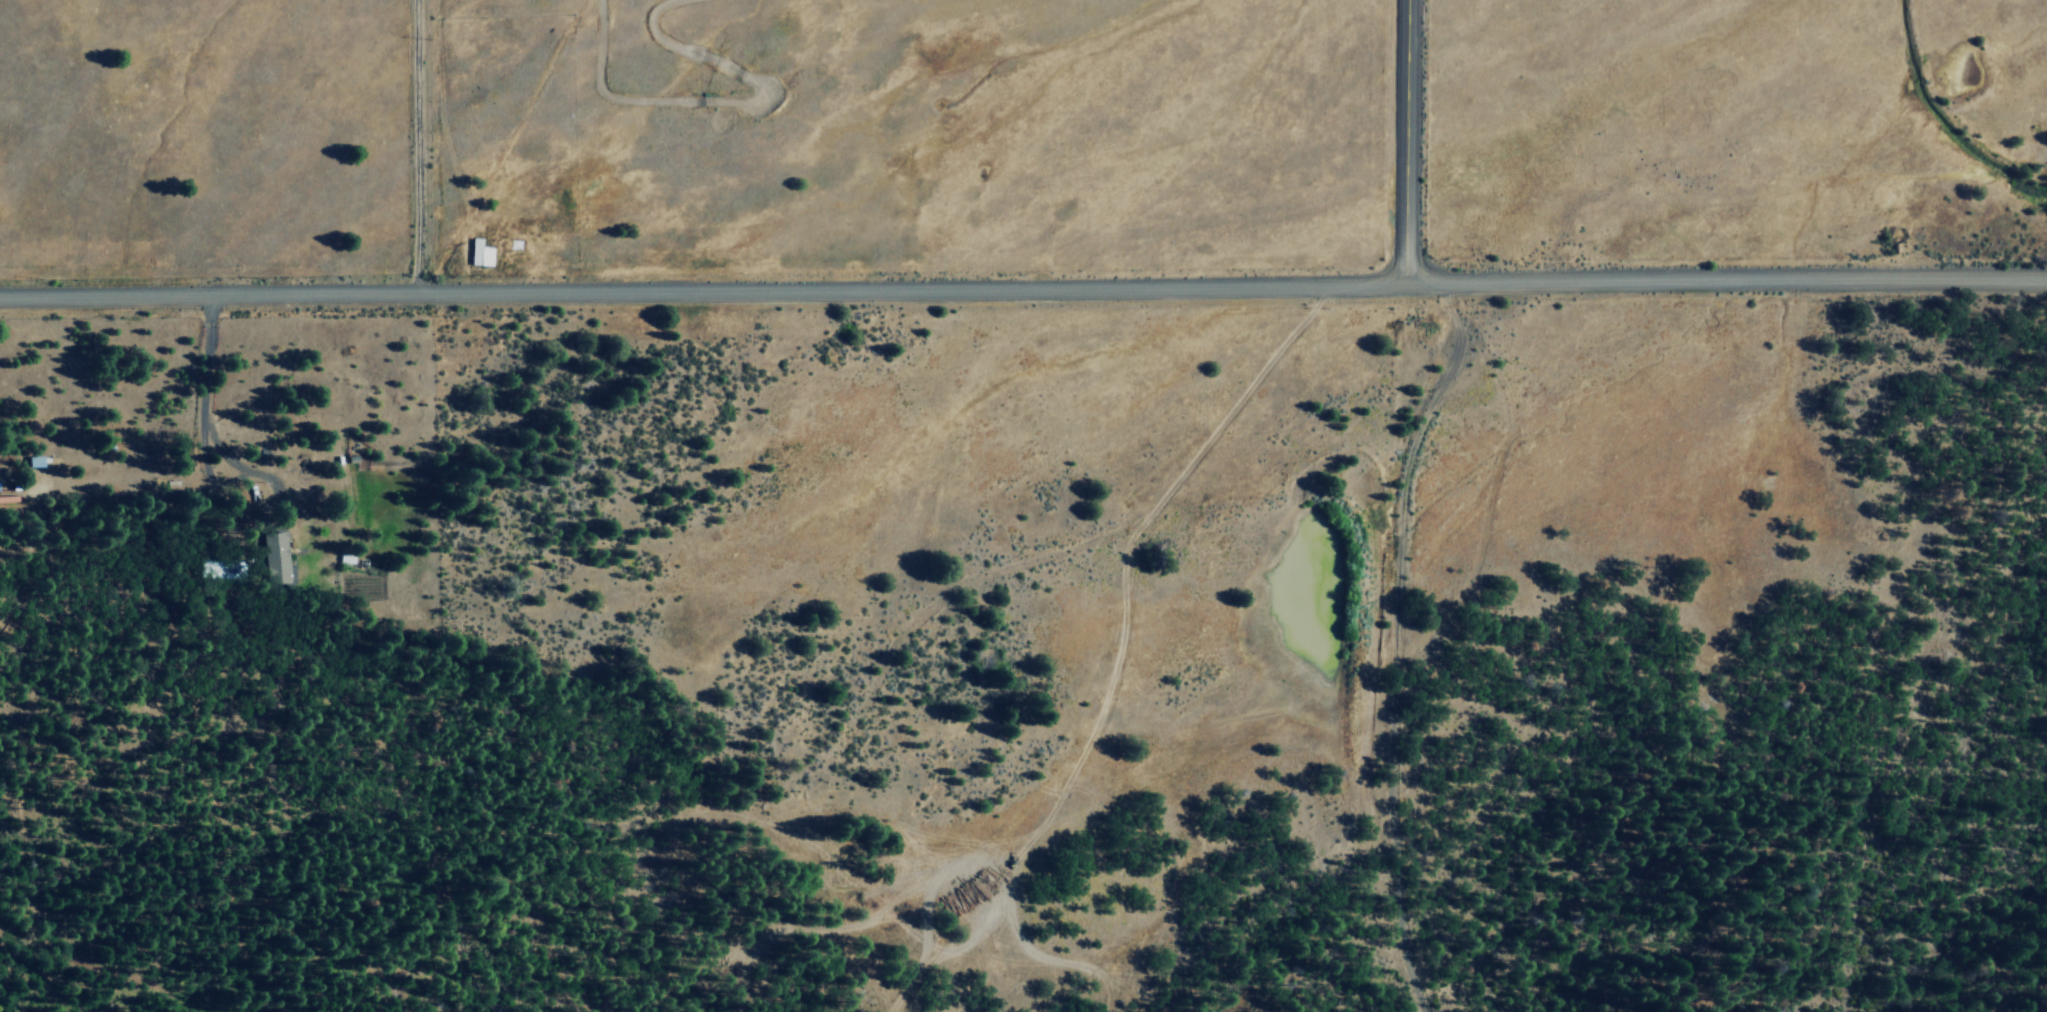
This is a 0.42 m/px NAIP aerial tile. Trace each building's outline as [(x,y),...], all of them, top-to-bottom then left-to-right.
[(472,264),(493,265),(493,246),(482,246),(482,237),(472,237),(472,264)] [(262,532),(265,582),(288,580),(285,531),(262,532)]
